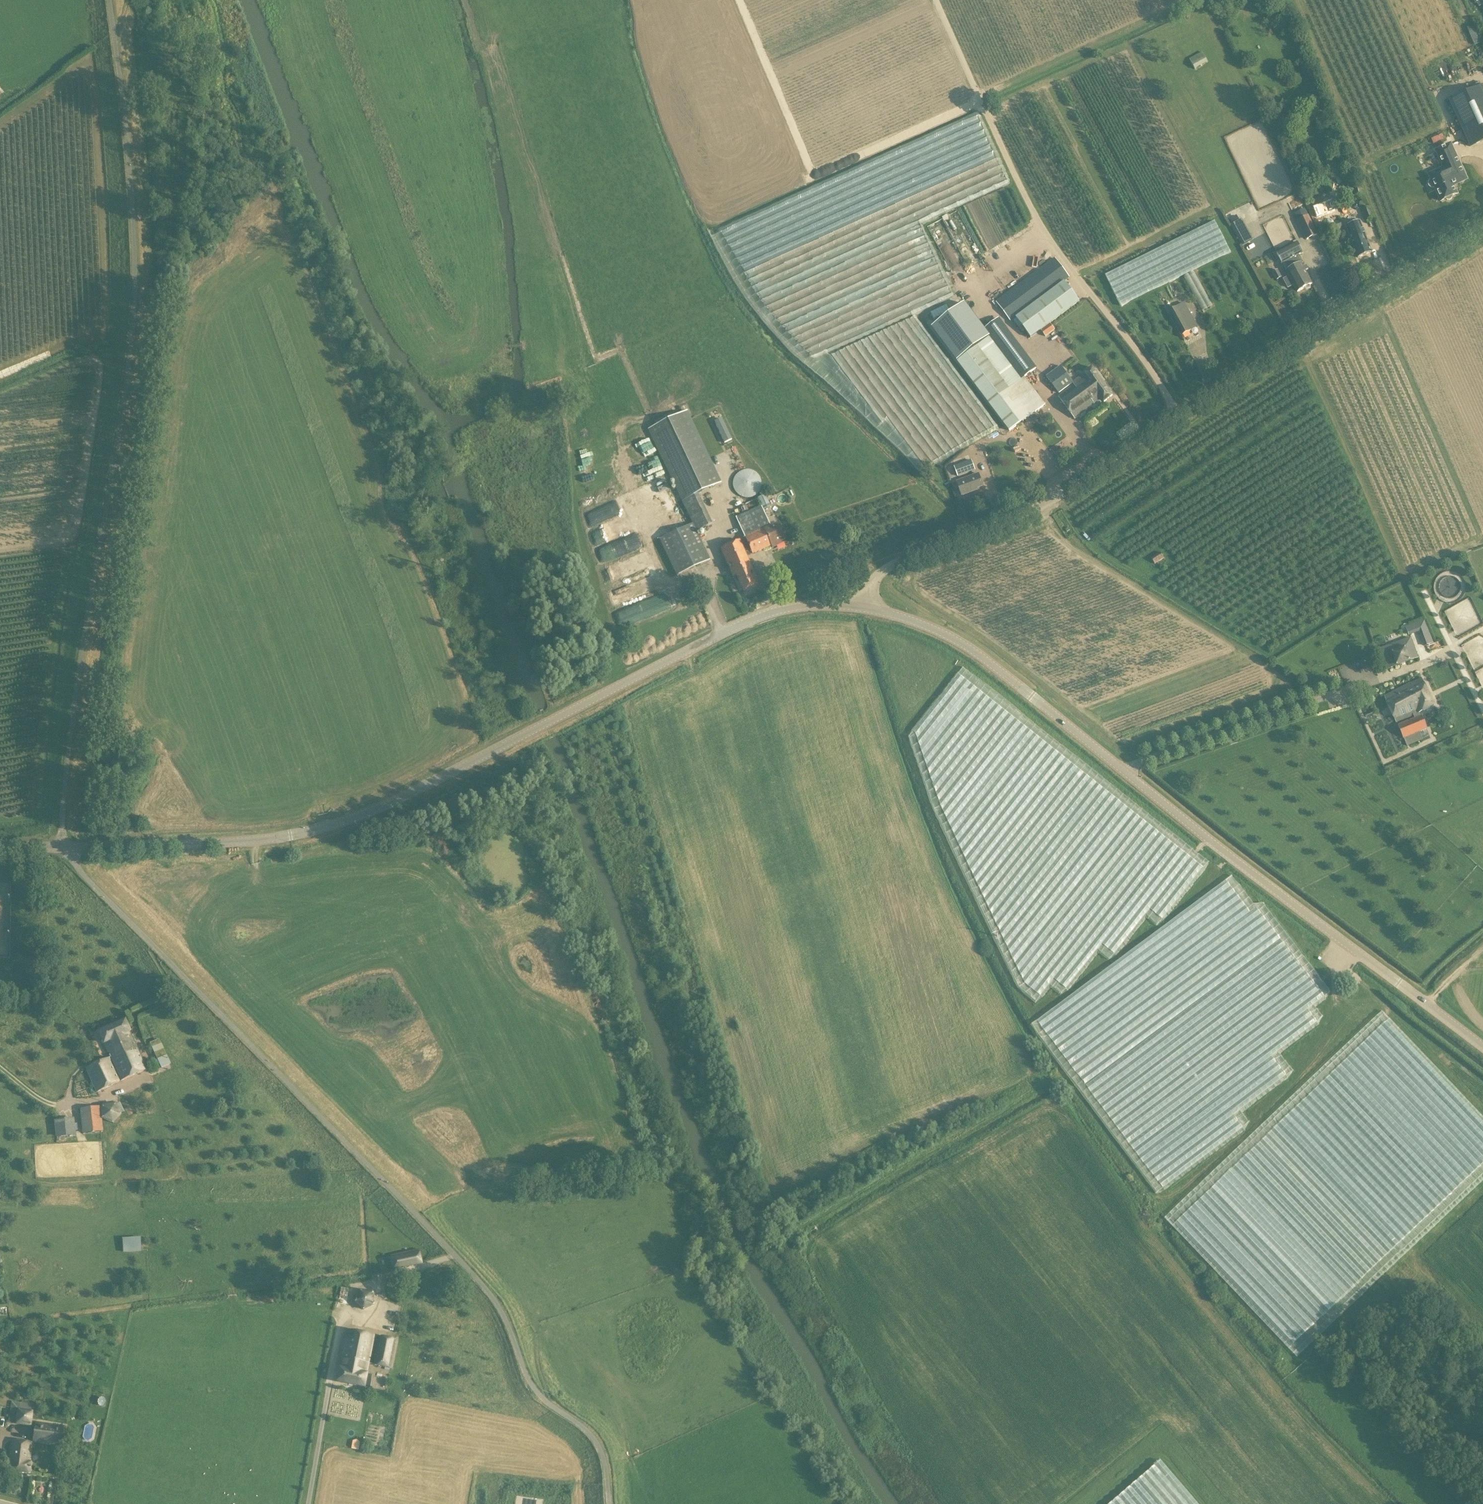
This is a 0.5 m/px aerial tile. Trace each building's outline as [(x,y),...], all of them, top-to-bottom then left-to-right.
[(1188,58),(1193,69),(1208,63),(1203,51),(1188,58)] [(1450,101),(1472,148),(1482,143),(1482,86),(1450,101)] [(1429,184),(1429,185),(1429,186),(1430,186),(1430,187),(1431,187),(1431,188),(1432,188),(1433,188),(1434,188),(1435,187),(1442,201),(1446,199),(1447,199),(1447,200),(1448,200),(1449,200),(1450,200),(1451,200),(1452,200),(1452,199),(1453,198),(1453,197),(1453,196),(1457,194),(1453,186),(1466,179),(1450,145),(1437,151),(1446,171),(1431,178),(1432,181),(1431,181),(1430,182),(1429,183),(1429,184)] [(1359,181),(1350,184),(1354,196),(1363,193),(1359,181)] [(1332,200),(1312,208),(1316,218),(1336,210),(1332,200)] [(1362,210),(1366,222),(1373,219),(1369,207),(1362,210)] [(1308,216),(1297,221),(1307,240),(1317,235),(1308,216)] [(1253,240),(1242,219),(1230,226),(1241,246),(1243,245),(1246,250),(1255,245),(1253,240)] [(1332,234),(1343,229),(1339,221),(1329,225),(1332,234)] [(1372,254),(1360,222),(1346,228),(1358,259),(1372,254)] [(1286,272),(1301,264),(1302,263),(1299,256),(1303,254),(1297,243),(1286,248),(1276,253),(1286,272)] [(996,302),(1011,322),(1016,318),(1031,338),(1041,331),(1046,337),(1055,330),(1050,324),(1080,302),(1064,282),(1069,279),(1054,258),(996,302)] [(1303,267),(1301,264),(1286,272),(1289,277),(1284,280),(1289,289),(1293,286),(1297,293),(1312,285),(1305,271),(1308,269),(1306,265),(1303,267)] [(1278,270),(1272,272),(1277,280),(1282,277),(1278,270)] [(1203,310),(1212,305),(1207,295),(1197,300),(1203,310)] [(1184,304),(1168,313),(1181,337),(1197,328),(1184,304)] [(931,310),(933,318),(950,313),(948,305),(931,310)] [(965,305),(932,328),(956,361),(1008,433),(1028,418),(1037,411),(1045,405),(1043,403),(1025,378),(1036,369),(1000,320),(984,331),(965,305)] [(1059,394),(1073,383),(1073,382),(1061,366),(1046,377),(1058,394),(1059,394)] [(1073,383),(1059,394),(1060,395),(1058,397),(1075,420),(1102,400),(1104,402),(1113,396),(1093,368),(1085,374),(1073,382),(1073,383)] [(687,411),(648,430),(692,524),(659,540),(676,576),(710,560),(696,532),(712,525),(698,495),(721,483),(687,411)] [(715,422),(715,423),(724,443),(731,440),(722,420),(721,419),(715,422)] [(631,439),(626,442),(631,451),(649,442),(642,428),(628,435),(631,439)] [(581,455),(594,450),(590,439),(577,444),(581,455)] [(962,496),(975,492),(974,490),(983,487),(978,474),(976,475),(975,471),(971,460),(954,467),(958,477),(971,472),(973,476),(957,482),(962,496)] [(748,470),(747,470),(746,470),(745,470),(744,471),(742,471),(741,471),(740,472),(739,472),(738,473),(738,474),(737,475),(736,475),(735,476),(735,477),(734,478),(734,479),(733,480),(733,481),(733,482),(733,484),(733,485),(733,486),(733,487),(733,488),(733,489),(734,490),(734,491),(735,492),(736,493),(736,494),(737,495),(738,496),(739,496),(740,497),(741,497),(742,498),(743,498),(744,498),(745,499),(746,499),(747,499),(749,499),(750,498),(751,498),(752,498),(753,497),(754,497),(755,496),(756,496),(757,495),(757,494),(758,493),(759,492),(759,491),(760,490),(760,489),(761,488),(761,487),(761,486),(761,485),(761,484),(761,483),(761,481),(761,480),(760,479),(760,478),(759,477),(759,476),(758,475),(757,475),(756,474),(755,473),(754,472),(753,472),(752,471),(751,471),(750,471),(749,470),(748,470)] [(763,494),(757,497),(763,506),(769,502),(763,494)] [(784,542),(776,524),(770,527),(760,506),(735,518),(752,555),(771,547),(772,548),(784,542)] [(603,507),(586,515),(592,527),(608,519),(603,507)] [(758,585),(739,541),(720,550),(732,577),(735,576),(742,592),(758,585)] [(599,548),(600,559),(613,558),(612,552),(609,552),(608,546),(599,548)] [(1459,591),(1455,578),(1440,583),(1444,596),(1459,591)] [(620,625),(657,611),(653,598),(616,612),(620,625)] [(1472,598),(1444,609),(1454,632),(1481,621),(1472,598)] [(1426,619),(1406,626),(1409,635),(1420,630),(1426,646),(1434,642),(1426,619)] [(1411,639),(1381,650),(1388,669),(1418,658),(1411,639)] [(1421,679),(1385,697),(1387,703),(1386,703),(1396,723),(1415,715),(1416,718),(1398,725),(1403,739),(1406,746),(1430,736),(1427,729),(1421,716),(1420,716),(1419,714),(1435,706),(1421,679)] [(267,872),(283,869),(282,863),(267,866),(267,872)] [(1346,978),(1353,986),(1357,983),(1349,975),(1346,978)] [(96,1093),(118,1083),(109,1062),(109,1061),(111,1061),(120,1082),(146,1070),(142,1062),(124,1022),(98,1033),(109,1058),(86,1069),(96,1093)] [(170,1064),(159,1039),(150,1044),(161,1068),(170,1064)] [(119,1115),(124,1112),(120,1103),(114,1105),(102,1107),(102,1119),(112,1123),(120,1115),(119,1115)] [(100,1107),(80,1109),(83,1134),(103,1132),(100,1107)] [(122,1252),(140,1251),(140,1237),(121,1237),(122,1252)] [(390,1256),(390,1259),(389,1259),(390,1260),(392,1271),(393,1271),(396,1270),(421,1265),(422,1264),(423,1264),(422,1263),(420,1253),(420,1252),(419,1252),(418,1252),(418,1249),(390,1256)] [(348,1289),(341,1287),(340,1296),(347,1297),(348,1289)] [(374,1305),(374,1304),(373,1294),(373,1293),(372,1293),(372,1292),(371,1292),(361,1291),(361,1290),(361,1291),(360,1291),(359,1291),(359,1292),(354,1301),(354,1302),(354,1303),(355,1303),(361,1310),(362,1311),(363,1311),(364,1311),(374,1306),(374,1305)] [(371,1373),(368,1373),(375,1336),(347,1331),(337,1382),(370,1388),(372,1376),(370,1376),(371,1373)] [(374,1341),(369,1364),(372,1365),(390,1368),(396,1340),(391,1339),(377,1337),(376,1342),(374,1341)] [(30,1425),(32,1405),(12,1402),(9,1422),(30,1425)] [(35,1422),(32,1443),(60,1447),(63,1426),(35,1422)] [(30,1462),(31,1442),(10,1441),(8,1464),(8,1473),(31,1474),(32,1462),(30,1462)]
